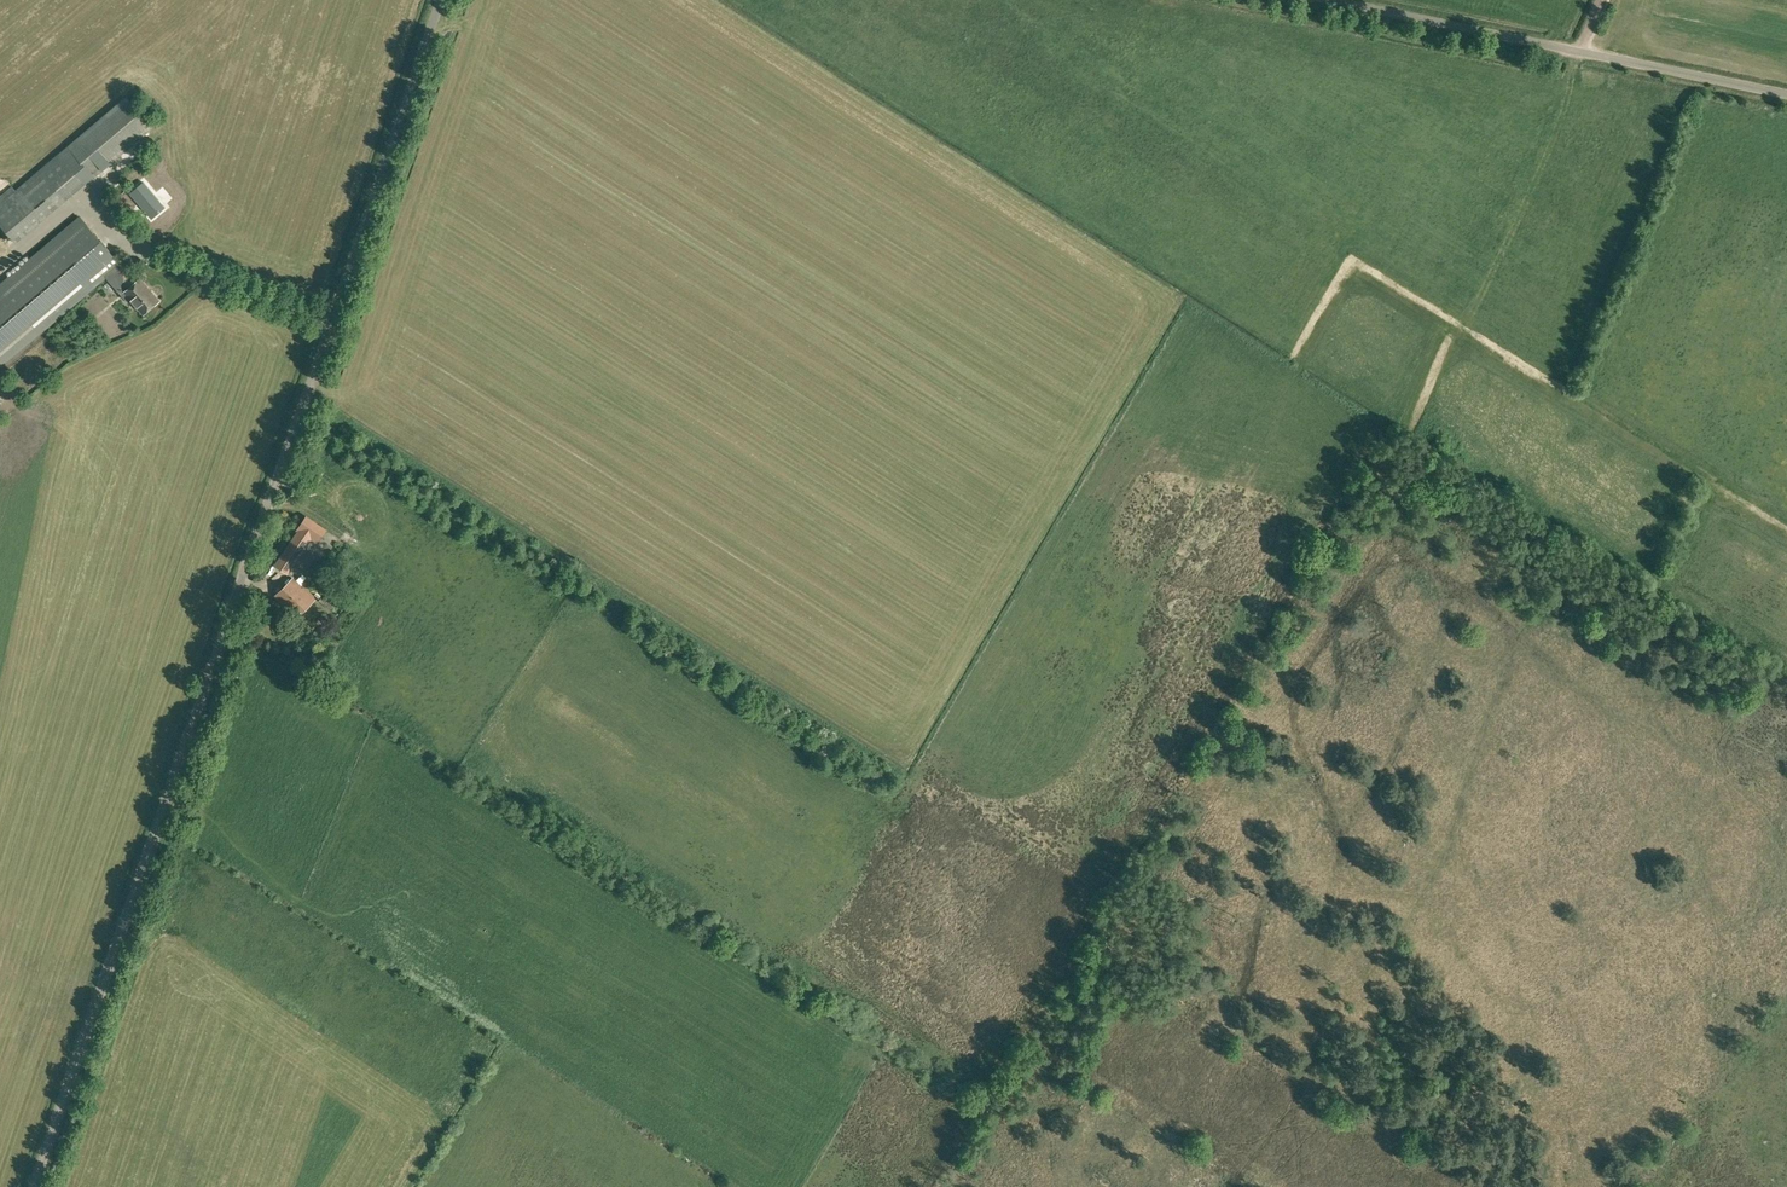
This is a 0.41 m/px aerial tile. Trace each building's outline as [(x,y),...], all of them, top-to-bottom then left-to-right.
[(152,127),(126,97),(69,146),(94,176),(152,127)] [(59,155),(0,205),(0,223),(15,240),(83,182),(59,155)] [(0,285),(0,366),(38,334),(106,276),(118,266),(120,264),(80,217),(0,285)] [(133,284),(118,266),(106,276),(126,300),(129,297),(144,313),(158,300),(140,279),(133,284)] [(321,526),(311,540),(317,544),(326,530),(321,526)] [(299,531),(276,565),(287,573),(310,539),(299,531)] [(296,618),(315,599),(293,577),(274,596),(296,618)]
